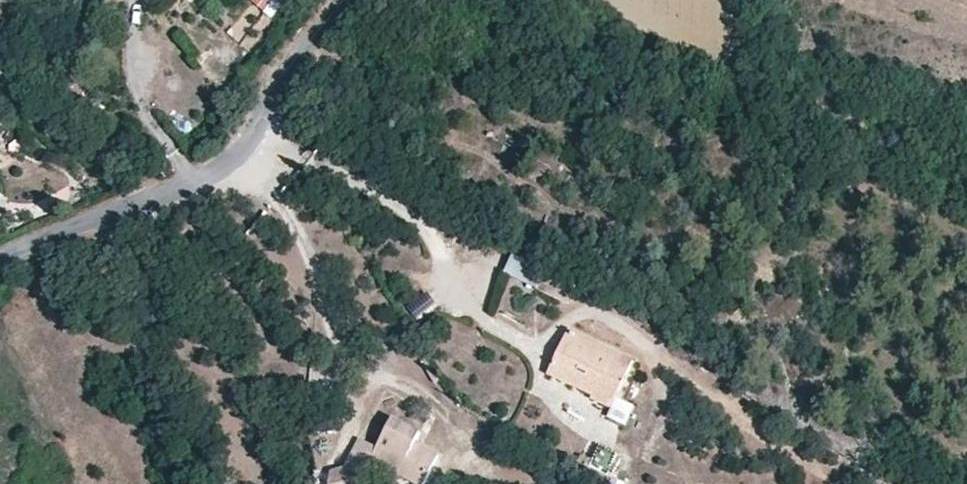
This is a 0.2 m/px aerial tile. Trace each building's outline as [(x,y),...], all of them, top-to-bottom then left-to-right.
[(249,7),(275,18),(281,3),(274,0),(252,0),(249,7)] [(559,278),(521,260),(513,276),(552,295),(559,278)] [(568,302),(576,287),(559,278),(552,295),(568,302)] [(405,306),(417,321),(437,306),(426,290),(405,306)] [(610,411),(631,363),(613,355),(615,351),(568,331),(549,374),(595,395),(591,403),(610,411)] [(595,395),(549,374),(545,382),(591,403),(595,395)] [(438,453),(415,441),(420,433),(392,419),(377,449),(360,440),(346,468),(363,477),(371,462),(399,477),(413,483),(422,483),(438,453)] [(346,468),(332,472),(331,483),(362,483),(363,477),(346,468)]
